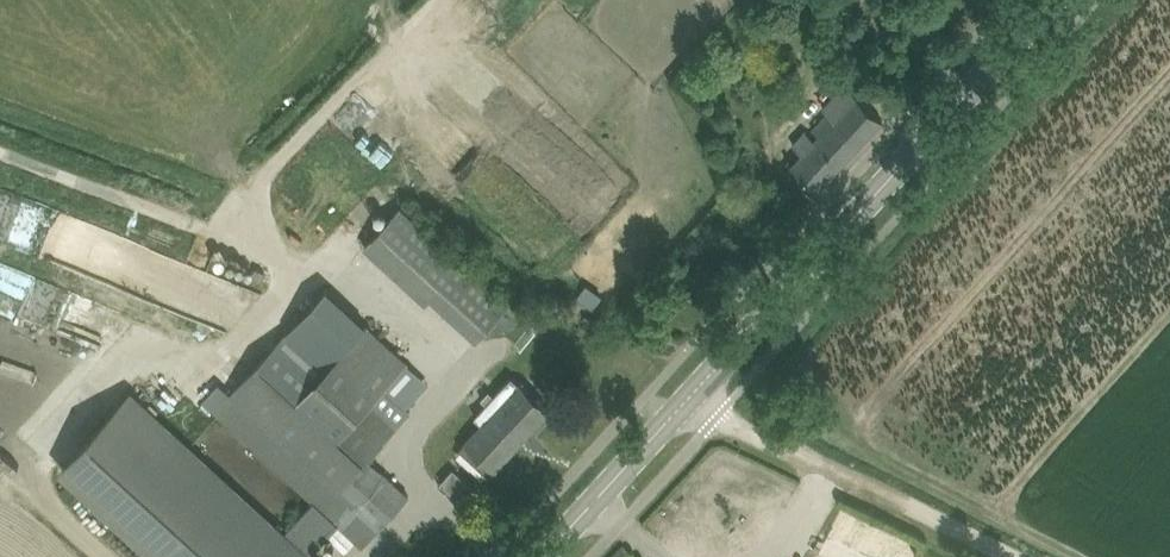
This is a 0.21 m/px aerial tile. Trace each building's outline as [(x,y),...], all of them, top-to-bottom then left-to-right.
[(790,162),(820,188),(884,119),(842,81),(819,105),(825,110),(810,127),(816,132),(812,136),(802,128),(789,142),(799,152),(790,162)] [(431,298),(462,265),(398,206),(368,239),(370,241),(431,298)] [(261,283),(266,272),(257,267),(252,278),(261,283)] [(389,430),(408,409),(385,388),(409,360),(364,321),(360,325),(341,346),(302,310),(213,407),(315,500),(284,535),(130,395),(64,466),(164,556),(309,556),(340,522),(364,544),(410,495),(366,455),(389,430)] [(552,405),(549,408),(523,384),(526,380),(525,379),(461,448),(463,449),(474,436),(501,461),(489,473),(490,474),(554,406),(552,405)] [(455,465),(440,481),(460,501),(476,485),(455,465)] [(331,538),(345,551),(355,539),(341,526),(331,538)]
